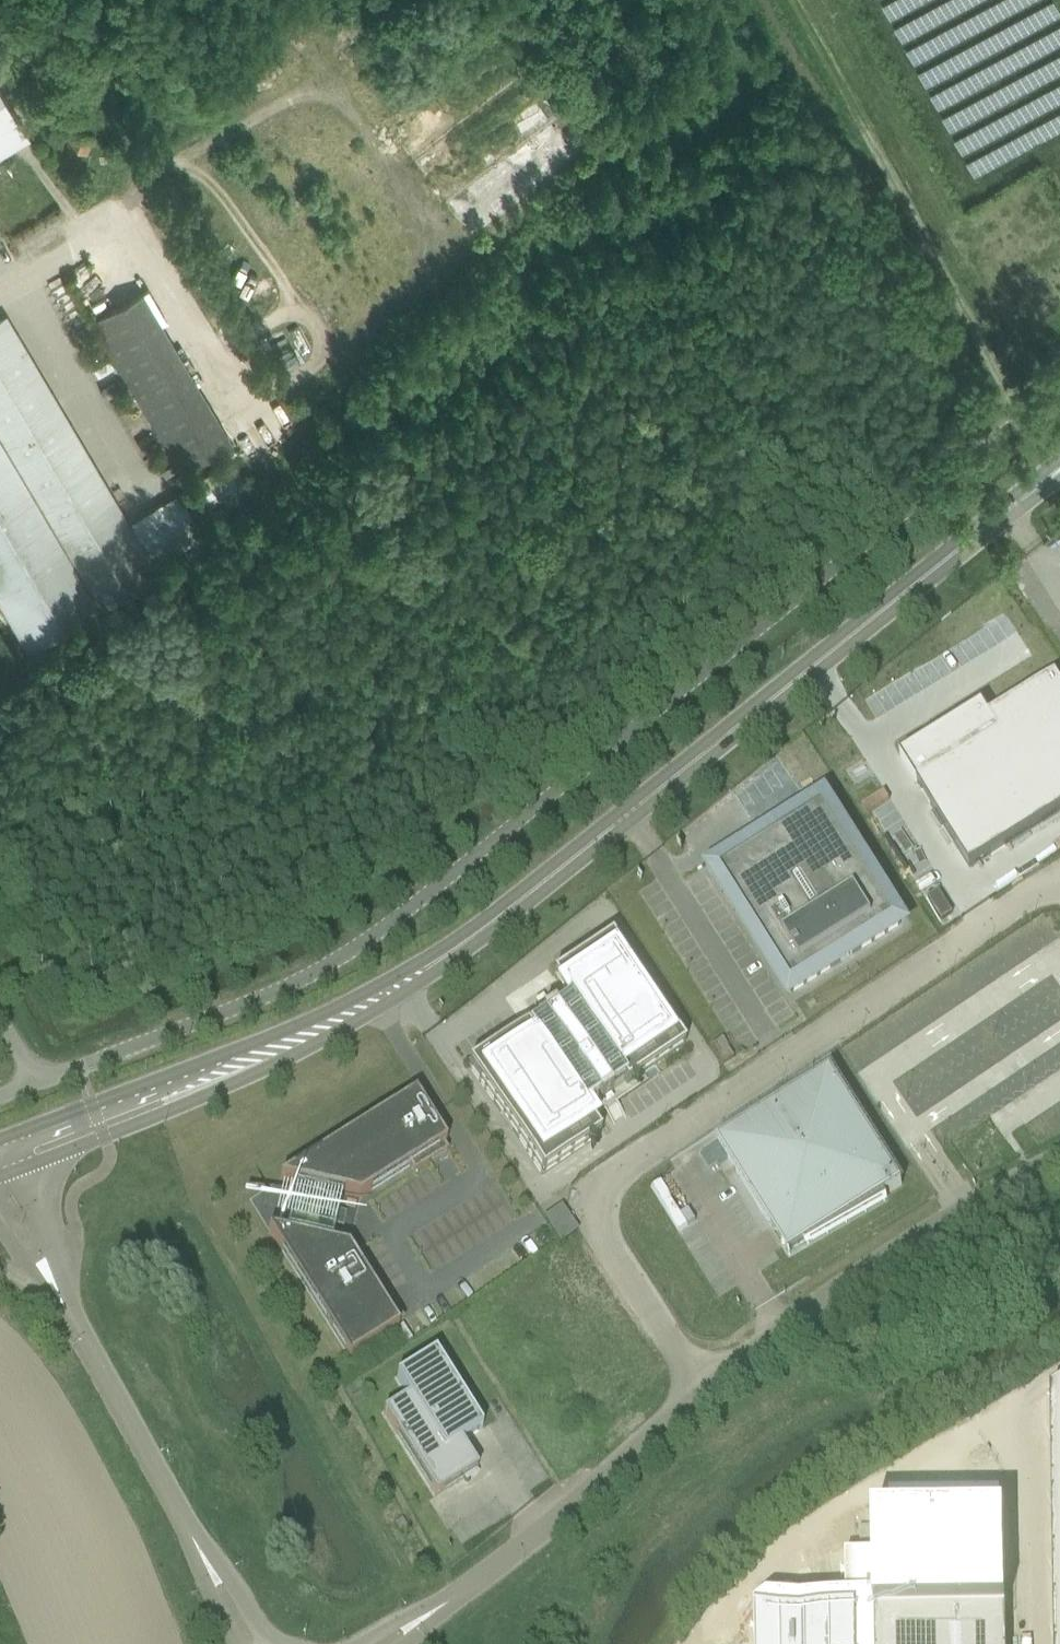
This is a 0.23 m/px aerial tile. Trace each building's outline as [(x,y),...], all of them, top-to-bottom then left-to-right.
[(539,125),(566,104),(507,31),(490,45),(498,55),(487,64),(501,82),(509,76),(524,95),(518,100),(539,125)] [(29,134),(0,84),(0,151),(29,134)] [(233,442),(144,290),(93,320),(183,472),(233,442)] [(24,346),(6,316),(0,319),(0,434),(100,605),(156,573),(152,565),(132,531),(24,346)] [(0,434),(0,595),(30,646),(62,628),(100,605),(0,434)] [(206,533),(186,499),(132,531),(152,565),(206,533)] [(900,758),(969,870),(1059,813),(1059,684),(1055,676),(989,718),(982,707),(900,758)] [(720,881),(790,993),(791,994),(900,925),(899,925),(900,924),(823,802),(775,833),(789,855),(720,881)] [(526,1028),(468,1067),(541,1177),(600,1138),(583,1113),(598,1104),(599,1106),(611,1098),(609,1096),(624,1086),(626,1089),(684,1050),(611,940),(552,979),(569,1004),(554,1013),(547,1002),(535,1010),(543,1021),(528,1031),(526,1028)] [(887,1202),(884,1197),(902,1186),(830,1073),(717,1144),(772,1231),(775,1228),(779,1235),(776,1237),(782,1246),(785,1244),(790,1251),(804,1242),(807,1248),(887,1202)] [(398,1329),(348,1249),(331,1246),(335,1227),(342,1229),(345,1215),(338,1213),(342,1195),(359,1199),(446,1145),(415,1095),(279,1180),(296,1184),(285,1235),(268,1231),(349,1360),(398,1329)] [(482,1430),(435,1355),(396,1379),(408,1399),(383,1414),(435,1498),(477,1471),(460,1444),(482,1430)] [(1050,1391),(1054,1643),(1059,1643),(1059,1386),(1050,1391)] [(1004,1516),(873,1518),(873,1553),(845,1554),(846,1595),(767,1596),(754,1607),(755,1643),(1006,1643),(1004,1516)]
